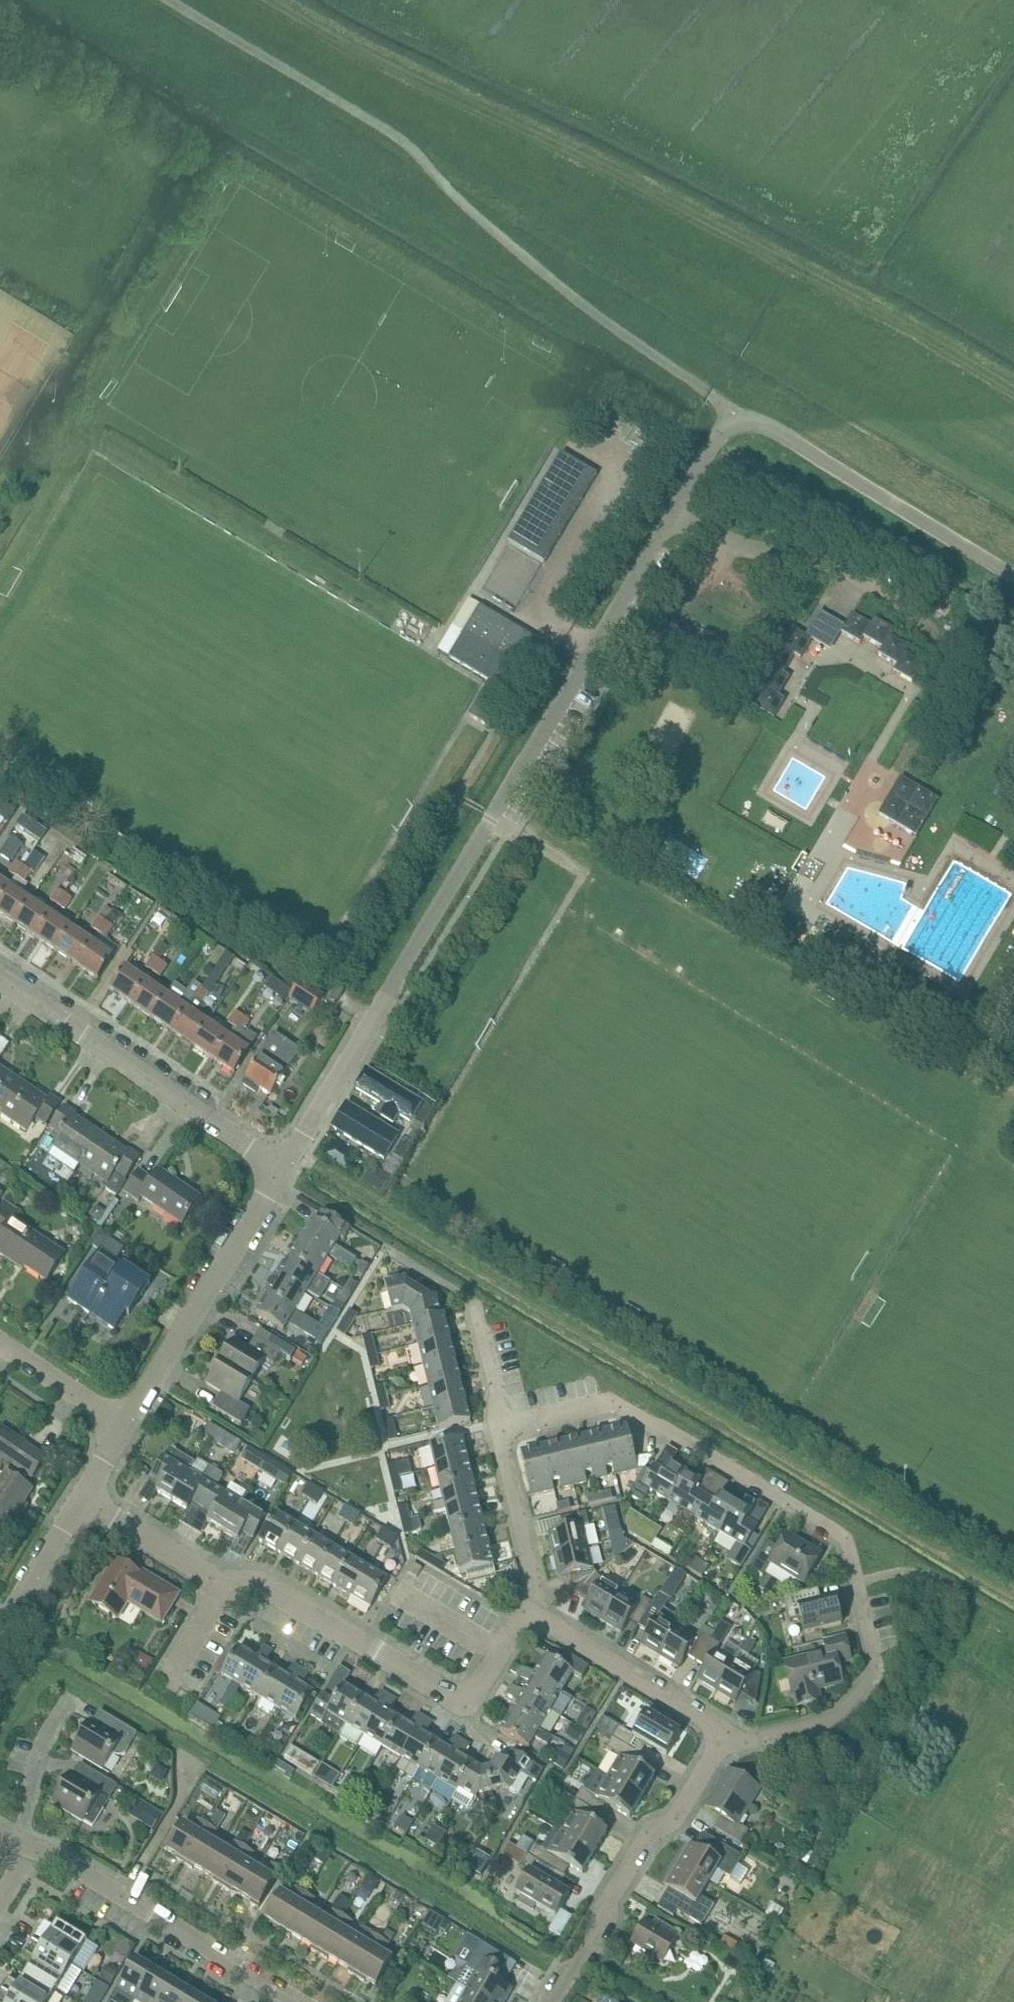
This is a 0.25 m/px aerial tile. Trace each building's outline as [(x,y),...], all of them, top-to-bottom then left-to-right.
[(544,563),(597,475),(560,453),(508,542),(544,563)] [(490,729),(541,643),(480,606),(470,623),(448,658),(489,683),(469,716),(490,729)] [(870,625),(854,615),(851,613),(840,632),(859,643),(863,637),(882,648),(878,655),(897,666),(893,672),(912,683),(923,664),(904,653),(908,647),(889,636),(893,629),(874,618),(870,625)] [(809,631),(815,634),(827,641),(834,629),(816,618),(809,631)] [(801,659),(812,640),(793,629),(782,648),(776,644),(765,663),(771,666),(760,685),(766,689),(755,707),(774,718),(785,700),(779,696),(790,677),(784,674),(795,655),(801,659)] [(916,837),(938,800),(901,778),(879,815),(916,837)] [(24,846),(11,837),(0,853),(0,857),(11,864),(24,846)] [(83,866),(87,858),(74,849),(69,857),(83,866)] [(45,859),(34,851),(24,867),(17,878),(10,888),(10,887),(0,902),(0,913),(15,923),(30,902),(22,896),(28,885),(25,883),(32,872),(35,875),(45,859)] [(17,878),(24,867),(17,863),(10,873),(17,878)] [(10,887),(0,881),(0,902),(10,887)] [(58,906),(65,895),(57,890),(50,901),(58,906)] [(65,895),(58,906),(65,911),(73,900),(65,895)] [(36,937),(51,916),(30,902),(15,923),(36,937)] [(106,922),(99,933),(106,939),(113,928),(122,915),(114,910),(106,922)] [(57,951),(72,930),(51,916),(36,937),(57,951)] [(99,917),(91,929),(99,933),(106,922),(99,917)] [(78,966),(92,944),(72,930),(57,951),(78,966)] [(98,980),(110,963),(113,958),(92,944),(78,966),(98,980)] [(203,1005),(234,958),(227,953),(212,975),(201,991),(194,1000),(187,1010),(172,1033),(193,1047),(208,1024),(199,1019),(206,1008),(203,1005)] [(153,973),(161,962),(154,957),(146,968),(153,973)] [(896,976),(902,965),(891,959),(885,970),(896,976)] [(167,966),(161,962),(153,973),(161,978),(168,967),(167,966)] [(131,1005),(146,982),(125,969),(110,991),(131,1005)] [(273,980),(266,991),(278,999),(286,988),(273,980)] [(152,1019),(167,996),(146,982),(131,1005),(152,1019)] [(300,982),(296,990),(290,1000),(312,1013),(318,1004),(323,995),(300,982)] [(194,1000),(201,991),(193,985),(186,995),(194,1000)] [(336,987),(330,998),(338,1002),(344,991),(336,987)] [(187,1010),(167,996),(152,1019),(172,1033),(187,1010)] [(235,1028),(243,1017),(235,1012),(228,1022),(227,1023),(235,1028)] [(243,1017),(235,1028),(229,1038),(214,1061),(234,1075),(245,1058),(249,1052),(236,1043),(251,1023),(243,1017)] [(229,1038),(208,1024),(193,1047),(214,1061),(229,1038)] [(247,1080),(244,1084),(256,1093),(259,1088),(272,1096),(301,1051),(274,1034),(258,1059),(260,1060),(246,1079),(247,1080)] [(20,1084),(0,1070),(0,1114),(20,1084)] [(364,1073),(356,1087),(381,1102),(374,1112),(388,1121),(395,1109),(410,1118),(418,1105),(364,1073)] [(20,1084),(0,1114),(0,1115),(26,1132),(35,1118),(45,1125),(59,1104),(49,1097),(47,1101),(20,1084)] [(424,1128),(436,1110),(436,1109),(426,1103),(384,1172),(391,1176),(394,1178),(403,1162),(404,1162),(415,1144),(415,1143),(424,1128)] [(389,1131),(349,1106),(335,1129),(375,1154),(389,1131)] [(54,1124),(51,1130),(61,1136),(54,1147),(56,1149),(51,1157),(75,1173),(80,1165),(100,1135),(74,1118),(76,1115),(65,1108),(54,1124)] [(128,1154),(100,1135),(80,1165),(106,1182),(103,1187),(117,1197),(127,1183),(124,1181),(139,1158),(130,1151),(128,1154)] [(200,1199),(159,1171),(152,1180),(140,1171),(125,1193),(139,1202),(142,1198),(182,1225),(200,1199)] [(64,1256),(14,1222),(19,1214),(4,1204),(0,1210),(0,1236),(1,1237),(0,1239),(0,1256),(12,1264),(14,1261),(46,1282),(64,1256)] [(313,1221),(302,1240),(329,1256),(351,1270),(357,1260),(335,1247),(340,1239),(343,1241),(350,1230),(322,1213),(316,1222),(313,1221)] [(318,1275),(329,1256),(302,1240),(291,1258),(318,1275)] [(129,1315),(150,1285),(101,1251),(68,1300),(114,1331),(126,1313),(129,1315)] [(283,1261),(275,1274),(280,1276),(280,1277),(307,1293),(318,1275),(291,1258),(287,1264),(283,1261)] [(356,1273),(363,1277),(370,1267),(362,1262),(362,1263),(356,1273)] [(296,1312),(307,1293),(280,1277),(279,1277),(275,1274),(269,1285),(273,1288),(268,1295),(296,1312)] [(407,1311),(419,1291),(408,1284),(406,1279),(385,1284),(390,1303),(392,1311),(403,1309),(407,1311)] [(352,1296),(359,1285),(351,1281),(345,1291),(352,1296)] [(341,1314),(345,1307),(352,1296),(345,1291),(333,1310),(341,1314)] [(430,1298),(419,1291),(407,1311),(411,1313),(413,1323),(441,1317),(436,1297),(430,1298)] [(284,1331),(296,1312),(268,1295),(257,1314),(284,1331)] [(333,1310),(329,1317),(322,1328),(330,1333),(341,1314),(333,1310)] [(351,1326),(358,1315),(350,1311),(344,1321),(351,1326)] [(419,1345),(449,1337),(444,1316),(441,1317),(413,1323),(419,1345)] [(345,1337),(351,1326),(344,1321),(337,1332),(345,1337)] [(323,1344),(330,1333),(322,1328),(316,1339),(323,1344)] [(296,1352),(264,1332),(260,1330),(249,1349),(235,1340),(221,1362),(252,1381),(265,1360),(274,1365),(281,1353),(291,1360),(296,1352)] [(368,1357),(377,1355),(374,1343),(372,1335),(363,1337),(368,1357)] [(424,1366),(455,1358),(449,1337),(419,1345),(424,1366)] [(371,1370),(380,1368),(377,1355),(368,1357),(371,1370)] [(429,1387),(460,1380),(455,1358),(424,1366),(429,1387)] [(252,1381),(221,1362),(208,1384),(222,1393),(225,1395),(216,1410),(233,1420),(242,1425),(251,1410),(239,1403),(252,1381)] [(434,1408),(465,1401),(460,1380),(429,1387),(434,1408)] [(379,1400),(387,1398),(384,1385),(375,1387),(379,1400)] [(381,1412),(390,1410),(387,1398),(379,1400),(381,1412)] [(440,1430),(451,1427),(470,1422),(465,1401),(434,1408),(440,1430)] [(389,1442),(397,1440),(394,1428),(392,1418),(384,1421),(389,1442)] [(210,1439),(216,1428),(209,1424),(202,1435),(210,1439)] [(617,1476),(638,1470),(632,1447),(627,1427),(606,1432),(617,1476)] [(236,1455),(243,1444),(216,1428),(210,1439),(217,1444),(236,1455)] [(617,1476),(606,1432),(585,1437),(593,1472),(595,1481),(608,1478),(606,1469),(614,1467),(616,1476),(617,1476)] [(0,1433),(0,1462),(2,1459),(6,1462),(8,1469),(5,1474),(0,1482),(0,1534),(4,1536),(31,1489),(21,1483),(28,1472),(32,1475),(42,1458),(0,1433)] [(574,1486),(587,1483),(585,1474),(593,1472),(585,1437),(564,1443),(574,1486)] [(435,1468),(467,1461),(462,1439),(443,1444),(430,1447),(435,1468)] [(574,1486),(564,1443),(542,1448),(551,1484),(560,1481),(562,1489),(574,1486)] [(173,1501),(190,1473),(196,1463),(170,1448),(163,1458),(151,1478),(161,1484),(157,1492),(173,1501)] [(261,1470),(267,1459),(249,1448),(242,1460),(253,1466),(261,1470)] [(532,1496),(551,1491),(553,1491),(551,1484),(542,1448),(521,1453),(532,1496)] [(279,1482),(286,1470),(275,1464),(267,1459),(261,1470),(268,1474),(279,1482)] [(441,1490),(473,1482),(467,1461),(435,1468),(441,1490)] [(391,1479),(400,1477),(396,1463),(388,1466),(391,1479)] [(629,1496),(643,1504),(650,1491),(668,1502),(685,1474),(670,1465),(665,1472),(655,1466),(651,1473),(645,1470),(629,1496)] [(215,1488),(223,1475),(210,1468),(202,1481),(190,1473),(173,1501),(188,1511),(193,1503),(202,1509),(215,1488)] [(683,1535),(694,1518),(706,1497),(696,1491),(701,1484),(685,1474),(668,1502),(683,1511),(672,1528),(683,1535)] [(395,1494),(403,1492),(400,1477),(391,1479),(395,1494)] [(435,1514),(446,1511),(478,1503),(473,1482),(441,1490),(444,1502),(433,1505),(435,1514)] [(310,1500),(316,1489),(309,1484),(302,1495),(310,1500)] [(223,1532),(246,1494),(231,1485),(225,1495),(215,1488),(202,1509),(212,1515),(208,1523),(223,1532)] [(317,1504),(324,1493),(316,1489),(310,1500),(317,1504)] [(601,1503),(613,1500),(611,1492),(599,1495),(601,1503)] [(589,1506),(601,1503),(599,1495),(586,1498),(589,1506)] [(736,1505),(721,1496),(716,1503),(706,1497),(694,1518),(719,1533),(736,1505)] [(559,1513),(571,1510),(569,1502),(557,1505),(559,1513)] [(244,1534),(254,1540),(264,1523),(266,1519),(241,1503),(223,1532),(239,1542),(244,1534)] [(451,1532),(483,1524),(478,1503),(446,1511),(451,1532)] [(741,1570),(752,1552),(746,1548),(758,1528),(747,1522),(752,1515),(736,1505),(719,1533),(737,1544),(726,1561),(741,1570)] [(401,1522),(410,1520),(407,1506),(398,1508),(401,1522)] [(347,1522),(353,1511),(346,1507),(339,1518),(347,1522)] [(354,1527),(361,1516),(353,1511),(347,1522),(354,1527)] [(278,1552),(294,1525),(276,1513),(259,1541),(278,1552)] [(554,1556),(588,1548),(583,1527),(589,1526),(586,1513),(580,1515),(560,1519),(563,1531),(549,1534),(554,1556)] [(405,1536),(414,1534),(410,1520),(401,1522),(405,1536)] [(456,1553),(488,1545),(483,1524),(451,1532),(456,1553)] [(296,1563),(313,1536),(294,1525),(278,1552),(296,1563)] [(643,1542),(650,1531),(643,1527),(636,1538),(643,1542)] [(384,1545),(390,1534),(383,1529),(376,1540),(384,1545)] [(669,1558),(674,1551),(655,1540),(658,1536),(650,1531),(643,1542),(669,1558)] [(391,1549),(398,1538),(390,1534),(384,1545),(391,1549)] [(315,1575),(332,1547),(313,1536),(296,1563),(315,1575)] [(805,1549),(786,1537),(778,1549),(767,1543),(757,1560),(751,1570),(763,1577),(771,1564),(804,1584),(821,1557),(806,1547),(805,1549)] [(461,1574),(493,1567),(488,1545),(456,1553),(461,1574)] [(334,1586),(350,1559),(332,1547),(315,1575),(334,1586)] [(574,1592),(597,1575),(593,1569),(588,1548),(554,1556),(559,1578),(569,1575),(573,1592),(574,1592)] [(429,1566),(434,1559),(420,1551),(416,1558),(429,1566)] [(695,1573),(701,1563),(694,1558),(687,1569),(695,1573)] [(352,1597),(369,1570),(350,1559),(334,1586),(352,1597)] [(441,1573),(445,1566),(434,1559),(429,1566),(441,1573)] [(129,1569),(115,1561),(91,1602),(115,1617),(127,1596),(144,1606),(141,1611),(162,1623),(179,1595),(131,1566),(129,1569)] [(702,1578),(709,1567),(701,1563),(695,1573),(702,1578)] [(417,1578),(422,1569),(413,1564),(408,1573),(417,1578)] [(371,1609),(387,1581),(370,1571),(369,1570),(352,1597),(371,1609)] [(602,1622),(621,1592),(602,1580),(597,1575),(574,1592),(589,1601),(583,1610),(602,1622)] [(821,1601),(818,1589),(791,1596),(783,1598),(789,1622),(801,1619),(805,1634),(841,1625),(835,1598),(821,1601)] [(639,1603),(621,1592),(602,1622),(621,1634),(629,1621),(639,1627),(652,1604),(642,1598),(639,1603)] [(640,1645),(659,1657),(678,1627),(682,1620),(664,1609),(669,1600),(659,1594),(652,1604),(639,1627),(648,1632),(640,1645)] [(696,1662),(714,1631),(705,1626),(700,1633),(699,1633),(696,1638),(678,1627),(659,1657),(678,1669),(686,1656),(696,1662)] [(716,1692),(735,1662),(741,1651),(723,1641),(725,1638),(714,1631),(696,1662),(705,1668),(697,1680),(716,1692)] [(819,1700),(817,1690),(841,1684),(837,1666),(850,1662),(844,1637),(824,1642),(827,1654),(786,1664),(794,1696),(795,1695),(798,1706),(819,1700)] [(259,1698),(276,1671),(265,1665),(273,1652),(264,1647),(257,1659),(257,1660),(241,1687),(259,1698)] [(227,1710),(241,1687),(257,1660),(257,1659),(238,1648),(222,1675),(233,1682),(226,1694),(219,1705),(227,1710)] [(154,1661),(140,1653),(131,1666),(145,1675),(154,1661)] [(589,1668),(566,1654),(559,1665),(546,1657),(535,1676),(562,1692),(573,1675),(581,1680),(589,1668)] [(756,1704),(761,1675),(754,1674),(735,1662),(716,1692),(735,1704),(741,1695),(756,1704)] [(278,1709),(302,1670),(294,1665),(287,1677),(276,1671),(259,1698),(278,1709)] [(561,1717),(572,1698),(562,1692),(535,1676),(522,1668),(516,1665),(511,1673),(530,1684),(524,1694),(524,1695),(551,1711),(561,1717)] [(296,1720),(302,1710),(313,1694),(303,1687),(310,1674),(302,1670),(278,1709),(296,1720)] [(346,1725),(363,1698),(344,1686),(335,1700),(324,1693),(313,1709),(310,1715),(323,1723),(328,1714),(346,1725)] [(540,1730),(551,1711),(524,1695),(524,1694),(511,1687),(506,1695),(519,1703),(512,1714),(540,1730)] [(364,1736),(389,1697),(381,1692),(373,1704),(363,1698),(346,1725),(339,1737),(357,1747),(364,1736)] [(383,1747),(399,1720),(389,1714),(397,1701),(389,1697),(364,1736),(383,1747)] [(210,1710),(204,1720),(215,1727),(221,1718),(210,1710)] [(667,1756),(681,1734),(647,1713),(633,1736),(619,1727),(613,1738),(636,1752),(642,1741),(667,1756)] [(401,1759),(425,1719),(417,1714),(410,1727),(399,1720),(383,1747),(401,1759)] [(553,1740),(539,1731),(540,1730),(512,1714),(501,1733),(518,1743),(528,1749),(534,1739),(548,1748),(553,1740)] [(137,1735),(105,1715),(98,1726),(91,1722),(73,1752),(103,1770),(112,1755),(115,1757),(119,1757),(123,1756),(126,1754),(137,1735)] [(413,1780),(436,1743),(426,1736),(433,1724),(425,1719),(401,1759),(402,1759),(395,1769),(413,1780)] [(432,1791),(462,1742),(454,1737),(447,1749),(436,1743),(413,1780),(432,1791)] [(642,1798),(655,1777),(630,1762),(636,1752),(613,1738),(606,1749),(620,1757),(608,1777),(642,1798)] [(452,1800),(457,1792),(473,1765),(463,1759),(470,1746),(462,1742),(432,1791),(450,1802),(452,1800)] [(299,1769),(306,1757),(291,1748),(284,1760),(299,1769)] [(544,1770),(512,1752),(506,1763),(497,1758),(491,1768),(487,1769),(493,1791),(505,1788),(515,1794),(519,1792),(527,1777),(537,1783),(544,1770)] [(482,1771),(473,1765),(457,1792),(452,1800),(467,1809),(474,1798),(476,1800),(479,1795),(493,1791),(487,1769),(482,1771)] [(93,1828),(106,1806),(118,1787),(85,1767),(78,1778),(71,1774),(53,1804),(83,1822),(93,1828)] [(740,1845),(748,1832),(738,1826),(750,1806),(760,1789),(729,1770),(706,1808),(721,1817),(714,1829),(740,1845)] [(335,1773),(327,1786),(332,1789),(340,1776),(335,1773)] [(642,1798),(608,1777),(596,1797),(582,1789),(576,1799),(576,1800),(589,1808),(588,1808),(599,1814),(605,1803),(630,1818),(642,1798)] [(595,1853),(607,1833),(582,1818),(588,1808),(589,1808),(576,1800),(576,1799),(565,1793),(559,1804),(573,1813),(561,1833),(595,1853)] [(369,1811),(375,1801),(369,1797),(362,1808),(369,1811)] [(489,1815),(498,1813),(494,1800),(486,1802),(489,1815)] [(211,1841),(224,1818),(217,1813),(209,1826),(208,1825),(184,1864),(193,1870),(194,1868),(204,1873),(220,1847),(211,1841)] [(184,1864),(208,1825),(199,1820),(193,1830),(183,1824),(167,1851),(177,1857),(176,1859),(184,1864)] [(582,1875),(595,1853),(561,1833),(554,1829),(542,1849),(535,1844),(528,1855),(561,1875),(567,1866),(582,1875)] [(743,1858),(720,1844),(703,1834),(694,1847),(690,1844),(677,1865),(708,1884),(716,1870),(730,1879),(743,1858)] [(213,1882),(221,1887),(245,1848),(237,1843),(236,1842),(230,1853),(220,1847),(204,1873),(214,1880),(213,1882)] [(241,1896),(258,1869),(248,1863),(254,1853),(245,1848),(221,1887),(230,1892),(231,1890),(241,1896)] [(561,1875),(528,1855),(527,1856),(526,1856),(518,1851),(512,1860),(522,1866),(521,1868),(529,1872),(516,1894),(521,1897),(518,1902),(533,1911),(536,1907),(539,1909),(556,1919),(570,1896),(556,1888),(563,1876),(561,1875)] [(259,1909),(283,1870),(273,1865),(267,1875),(258,1869),(241,1896),(251,1902),(250,1904),(259,1909)] [(714,1905),(700,1897),(708,1884),(677,1865),(665,1886),(673,1891),(665,1903),(662,1901),(658,1908),(675,1918),(678,1912),(702,1926),(714,1905)] [(282,1933),(306,1894),(297,1888),(291,1899),(281,1893),(265,1919),(275,1926),(274,1928),(282,1933)] [(302,1942),(318,1915),(309,1910),(315,1899),(306,1894),(282,1933),(291,1938),(292,1936),(302,1942)] [(319,1955),(343,1916),(334,1911),(328,1921),(318,1915),(302,1942),(312,1948),(311,1950),(319,1955)] [(339,1964),(355,1938),(346,1932),(352,1922),(343,1916),(319,1955),(328,1960),(329,1958),(339,1964)] [(655,1927),(645,1920),(630,1944),(663,1963),(680,1935),(675,1932),(658,1921),(655,1927)] [(87,1941),(57,1923),(49,1936),(38,1929),(31,1941),(72,1966),(87,1941)] [(362,1927),(355,1938),(339,1964),(349,1970),(348,1973),(357,1978),(380,1939),(362,1927)] [(380,1939),(357,1978),(365,1983),(366,1981),(377,1987),(387,1970),(393,1960),(383,1954),(389,1944),(380,1939)] [(57,1991),(72,1966),(31,1941),(23,1953),(34,1960),(27,1973),(57,1991)] [(486,2001),(505,2001),(512,1991),(497,1982),(503,1972),(503,1971),(509,1961),(510,1961),(482,1944),(469,1966),(451,1977),(449,1979),(458,1984),(467,1990),(486,2001)] [(136,2001),(154,1971),(135,1960),(124,1977),(116,1990),(110,2000),(114,2001),(135,2001),(136,2001)] [(172,1982),(154,1971),(136,2001),(137,2001),(160,2001),(172,1982)] [(27,1973),(19,1985),(8,1978),(0,1990),(20,2001),(50,2001),(57,1991),(27,1973)] [(191,1994),(172,1982),(160,2001),(186,2001),(191,1994)] [(451,1996),(447,2001),(486,2001),(467,1990),(458,1984),(451,1996)] [(0,1990),(0,1991),(0,2001),(20,2001),(0,1990)] [(191,1994),(186,2001),(205,2001),(191,1994)]
